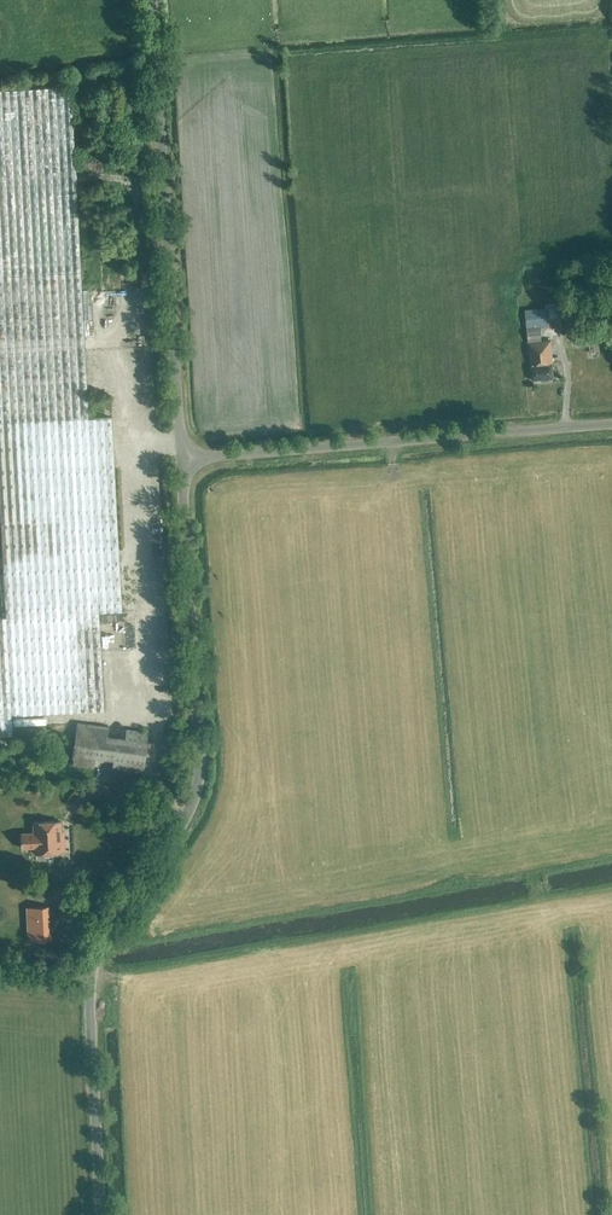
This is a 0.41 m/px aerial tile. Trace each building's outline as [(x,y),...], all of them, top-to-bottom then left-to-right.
[(71,87),(0,91),(0,490),(7,617),(0,618),(0,736),(13,735),(12,715),(104,710),(99,612),(122,611),(112,417),(89,418),(71,87)] [(528,343),(532,380),(553,378),(552,363),(553,363),(550,341),(542,341),(540,326),(546,326),(546,330),(561,329),(558,303),(545,305),(546,309),(525,311),(526,326),(540,325),(540,326),(526,328),(528,343)] [(599,352),(599,338),(588,339),(589,353),(599,352)] [(125,738),(108,736),(109,726),(78,722),(73,765),(94,768),(95,759),(114,761),(112,771),(144,775),(148,741),(147,741),(148,731),(126,729),(125,738)] [(62,832),(61,821),(34,822),(34,833),(21,833),(21,848),(35,847),(35,853),(66,851),(65,832),(62,832)] [(29,940),(49,938),(48,907),(27,909),(29,940)]
